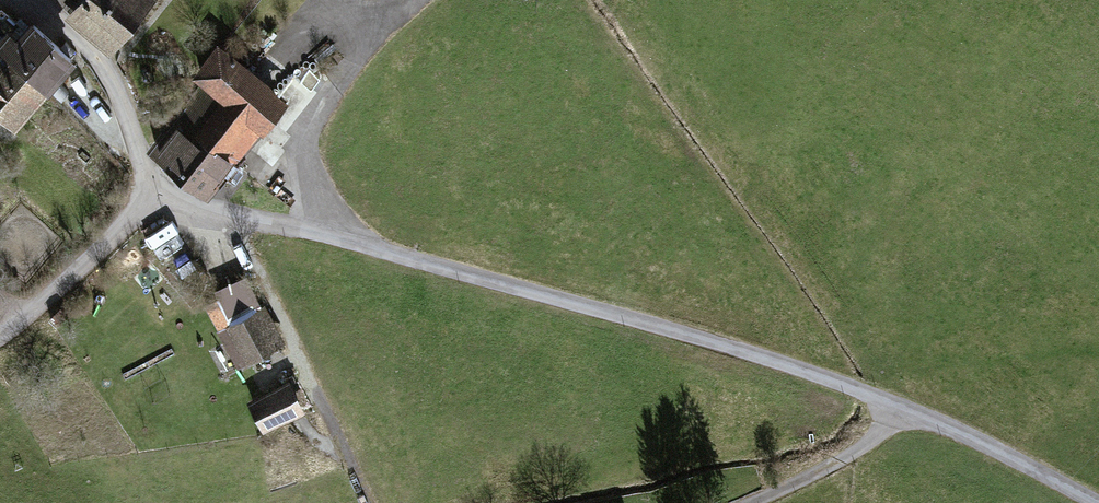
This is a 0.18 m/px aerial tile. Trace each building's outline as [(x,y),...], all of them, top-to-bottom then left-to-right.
[(45,88),(75,56),(30,18),(27,22),(2,0),(0,0),(0,47),(45,88)] [(67,8),(109,48),(126,30),(151,5),(156,0),(75,0),(67,8)] [(200,81),(174,113),(234,159),(288,95),(218,42),(192,74),(200,81)] [(0,47),(0,111),(13,123),(45,88),(0,47)] [(234,159),(174,113),(147,147),(205,196),(234,159)] [(247,276),(208,293),(218,318),(258,301),(247,276)] [(264,306),(216,331),(235,367),(283,342),(264,306)] [(289,379),(247,403),(260,430),(304,407),(289,379)]
